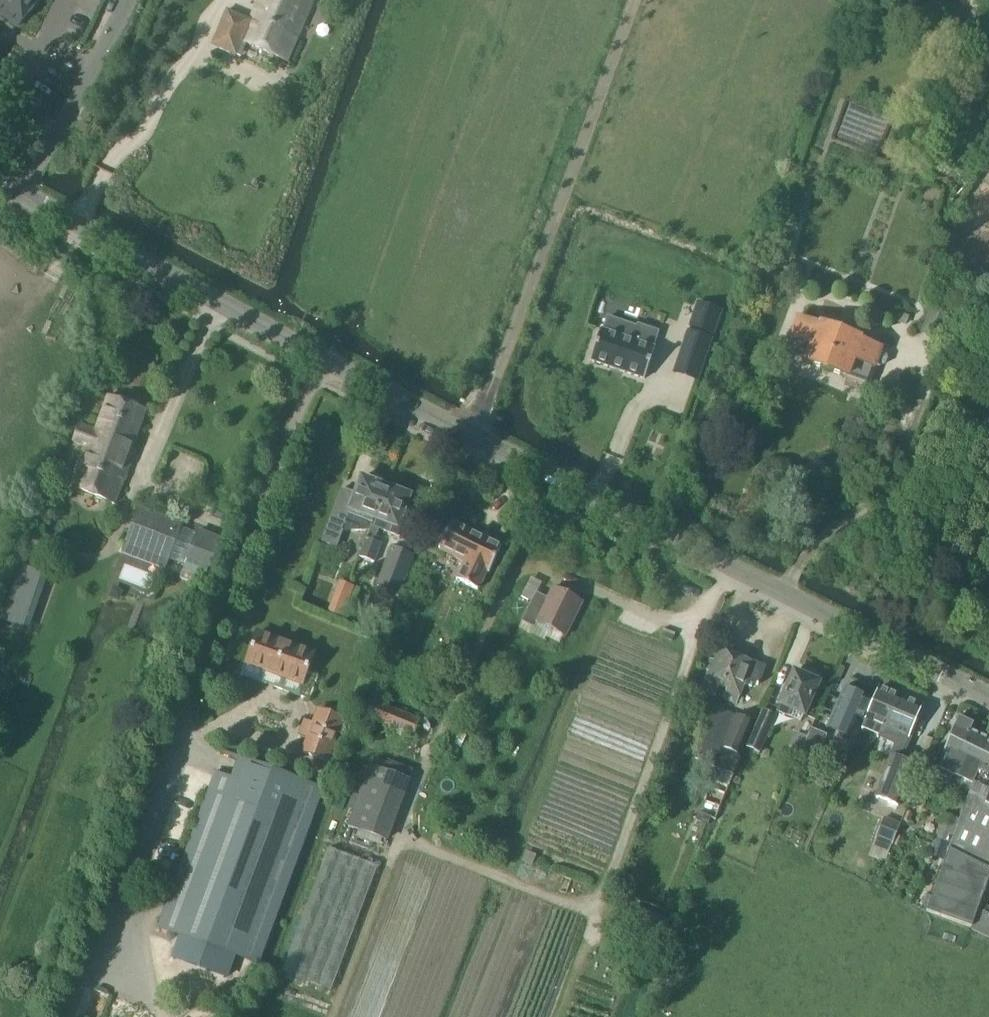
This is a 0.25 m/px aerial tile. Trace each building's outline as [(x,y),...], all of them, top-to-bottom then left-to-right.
[(9,0),(0,0),(0,16),(9,0)] [(235,56),(241,42),(287,63),(314,0),(258,0),(250,21),(226,11),(211,46),(235,56)] [(988,161),(988,136),(980,158),(988,161)] [(921,331),(919,334),(938,342),(952,310),(933,302),(923,326),(918,323),(916,330),(921,331)] [(698,304),(690,327),(712,335),(720,311),(698,304)] [(804,358),(802,365),(843,380),(868,389),(874,371),(875,371),(876,368),(878,368),(885,366),(887,359),(884,353),(882,352),(883,348),(862,340),(862,339),(818,323),(817,324),(796,317),(788,340),(789,340),(785,351),(804,358)] [(600,330),(590,361),(644,380),(655,348),(653,347),(658,332),(638,325),(637,328),(608,318),(603,331),(600,330)] [(711,339),(688,332),(674,373),(697,381),(711,339)] [(84,447),(81,454),(68,488),(114,505),(133,452),(130,450),(145,411),(107,396),(94,432),(79,426),(73,443),(84,447)] [(371,526),(385,488),(361,479),(355,495),(341,490),(321,542),(335,547),(341,531),(369,531),(371,526)] [(385,488),(371,526),(378,529),(401,538),(409,518),(402,516),(409,497),(385,488)] [(200,586),(207,567),(209,568),(219,541),(194,532),(194,534),(179,528),(180,527),(137,511),(125,543),(182,564),(177,577),(200,586)] [(438,550),(468,564),(459,582),(477,591),(485,572),(488,574),(501,547),(451,523),(438,550)] [(369,531),(366,538),(374,541),(378,529),(371,526),(369,531)] [(366,538),(359,558),(374,563),(381,543),(374,541),(366,538)] [(391,547),(376,587),(398,595),(412,555),(391,547)] [(20,566),(0,619),(0,621),(24,631),(46,575),(20,566)] [(339,584),(328,615),(341,620),(353,589),(339,584)] [(536,623),(550,630),(552,625),(567,632),(581,604),(552,590),(547,600),(536,595),(522,622),(534,628),(536,623)] [(255,635),(244,665),(300,686),(312,656),(255,635)] [(719,695),(723,697),(722,700),(736,706),(739,697),(740,697),(744,686),(747,687),(751,688),(752,685),(757,687),(765,667),(751,662),(751,663),(718,651),(714,663),(709,661),(705,670),(708,672),(701,692),(714,698),(718,687),(725,690),(724,692),(721,691),(719,695)] [(778,707),(776,712),(787,717),(800,723),(818,683),(793,672),(778,707)] [(881,737),(882,736),(881,736),(898,696),(879,688),(872,703),(866,701),(867,698),(843,688),(826,729),(827,728),(849,737),(848,738),(849,739),(858,718),(862,720),(863,718),(865,719),(861,728),(877,735),(877,737),(878,738),(879,736),(881,737)] [(908,738),(921,706),(898,696),(881,736),(882,736),(897,742),(892,756),(900,759),(908,738)] [(366,719),(378,724),(387,728),(412,738),(419,722),(384,709),(372,704),(366,719)] [(762,710),(746,748),(760,755),(776,716),(762,710)] [(318,711),(303,753),(326,761),(341,719),(318,711)] [(708,828),(712,818),(715,820),(732,775),(740,756),(740,757),(747,740),(748,740),(753,728),(752,728),(754,724),(726,712),(708,723),(702,740),(694,759),(719,770),(712,788),(710,787),(700,813),(698,812),(695,821),(696,822),(696,823),(708,828)] [(958,718),(935,779),(947,786),(954,789),(965,766),(963,766),(970,750),(964,747),(970,730),(973,725),(958,718)] [(965,766),(954,789),(968,795),(977,772),(988,743),(988,739),(970,730),(964,747),(970,750),(963,766),(965,766)] [(926,912),(971,928),(988,877),(988,743),(977,772),(968,795),(958,819),(949,846),(926,912)] [(890,755),(875,799),(898,808),(915,765),(900,759),(892,756),(890,755)] [(180,950),(223,965),(227,954),(258,965),(323,792),(237,760),(230,778),(213,771),(155,927),(184,938),(180,950)] [(370,767),(347,827),(385,841),(408,781),(370,767)] [(958,819),(944,813),(934,839),(949,846),(958,819)] [(328,849),(281,973),(330,991),(377,867),(328,849)] [(971,928),(970,930),(988,939),(988,914),(980,910),(971,928)]
